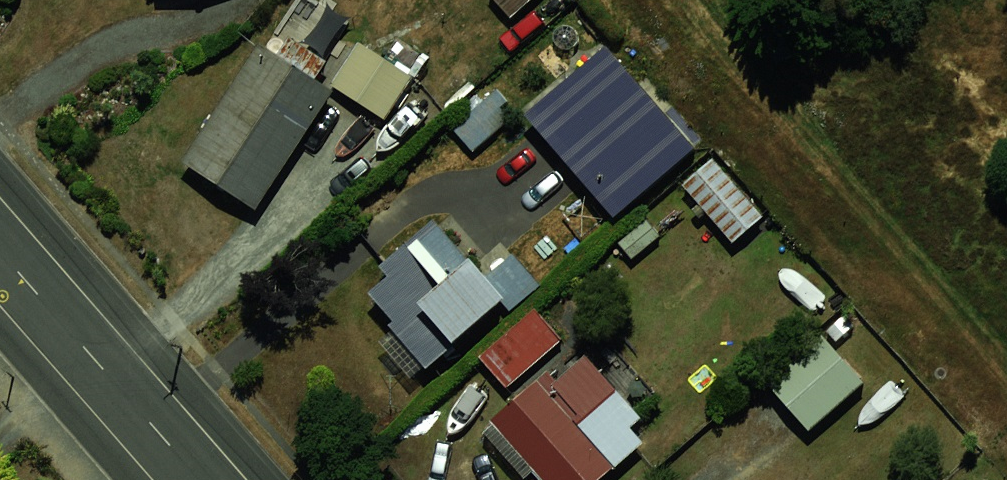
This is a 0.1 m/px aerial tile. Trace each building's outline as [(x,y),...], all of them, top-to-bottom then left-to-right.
[(250,34),(180,161),(260,206),(331,78),(250,34)] [(431,86),(366,42),(334,86),(383,119),(389,110),(406,122),(431,86)] [(513,111),(591,210),(678,139),(597,45),(513,111)] [(714,159),(677,176),(723,236),(763,216),(714,159)] [(432,219),(379,265),(388,276),(368,293),(393,322),(389,325),(425,367),(445,350),(417,317),(424,311),(451,342),(501,299),(432,219)] [(533,309),(479,356),(507,388),(561,341),(533,309)] [(830,331),(763,384),(805,433),(871,380),(830,331)] [(493,423),(540,479),(596,479),(650,436),(579,352),(493,423)]
